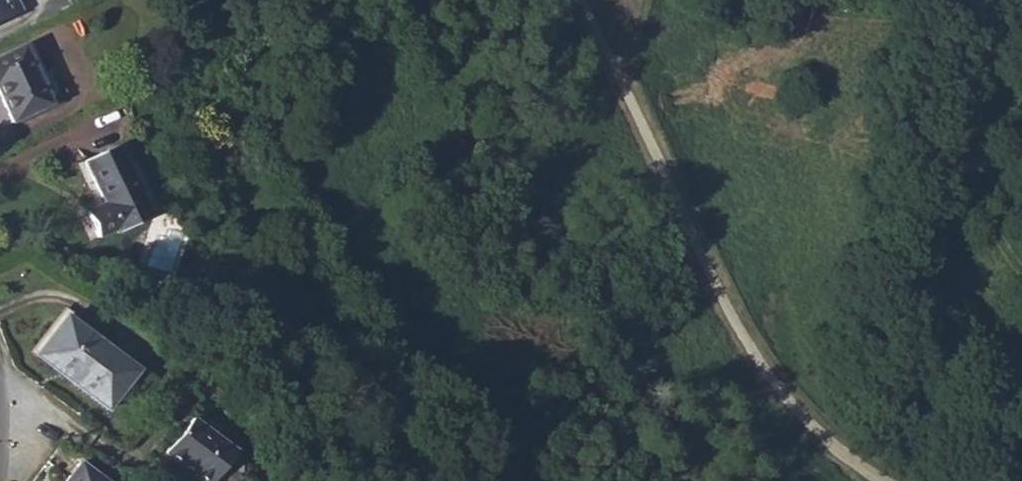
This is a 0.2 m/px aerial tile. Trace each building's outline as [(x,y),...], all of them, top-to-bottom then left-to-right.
[(22,13),(16,0),(0,0),(0,24),(22,13)] [(0,57),(0,95),(13,123),(53,103),(25,45),(0,57)] [(115,146),(83,162),(103,203),(86,211),(98,236),(115,228),(117,233),(149,217),(115,146)] [(76,377),(72,383),(107,410),(137,371),(65,316),(40,350),(76,377)] [(36,356),(72,383),(76,377),(40,350),(36,356)] [(164,453),(201,480),(211,480),(233,452),(189,420),(164,453)] [(66,480),(102,480),(79,464),(66,480)]
